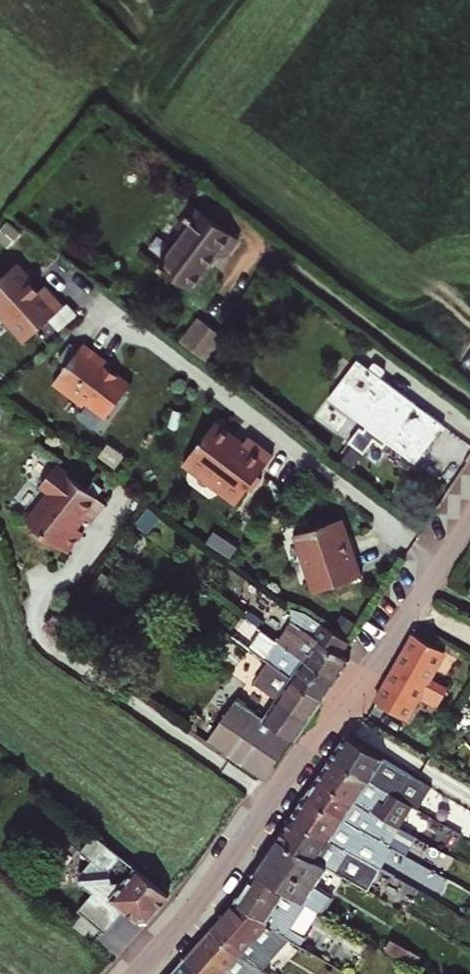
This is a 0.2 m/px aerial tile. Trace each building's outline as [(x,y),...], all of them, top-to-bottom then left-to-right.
[(198,206),(181,228),(186,233),(161,264),(194,288),(223,250),(227,254),(239,239),(198,206)] [(0,278),(0,315),(24,342),(63,306),(44,285),(38,290),(30,281),(32,279),(17,263),(0,278)] [(226,337),(202,318),(183,340),(207,359),(226,337)] [(109,363),(83,343),(55,379),(62,384),(59,389),(82,407),(86,402),(105,417),(130,383),(106,365),(109,363)] [(372,368),(360,359),(335,393),(356,410),(353,414),(417,461),(429,447),(423,442),(439,420),(383,377),(389,369),(377,361),(372,368)] [(62,384),(55,379),(52,384),(59,389),(62,384)] [(260,474),(274,455),(249,435),(244,442),(240,443),(233,438),(233,434),(216,422),(187,460),(220,484),(221,490),(231,497),(236,496),(241,500),(249,488),(260,474)] [(244,442),(233,434),(233,438),(240,443),(244,442)] [(220,484),(187,460),(185,463),(221,490),(220,484)] [(102,507),(53,469),(38,489),(47,496),(24,527),(32,533),(29,537),(47,550),(50,546),(65,558),(80,537),(76,533),(73,532),(81,520),(84,522),(88,525),(102,507)] [(260,474),(249,488),(253,491),(263,477),(260,474)] [(340,519),(338,520),(349,549),(351,548),(340,519)] [(81,520),(73,532),(76,533),(84,522),(81,520)] [(338,520),(296,535),(307,565),(304,566),(314,592),(361,575),(351,548),(349,549),(338,520)] [(307,565),(296,535),(293,536),(304,566),(307,565)] [(321,641),(342,656),(351,644),(308,613),(302,621),(321,641)] [(295,652),(336,682),(350,662),(342,656),(321,641),(302,621),(285,644),(295,652)] [(414,634),(388,682),(439,708),(445,695),(427,685),(444,651),(414,634)] [(279,640),(265,660),(269,663),(281,672),(322,701),(336,682),(295,652),(285,644),(279,640)] [(281,672),(269,663),(256,680),(281,698),(265,720),(294,741),(322,701),(281,672)] [(346,737),(333,757),(395,795),(410,773),(346,737)] [(320,777),(375,812),(387,820),(389,817),(396,822),(399,816),(402,818),(405,812),(403,810),(408,804),(395,795),(333,757),(320,777)] [(395,795),(408,804),(423,781),(410,773),(395,795)] [(320,777),(307,795),(362,831),(365,829),(381,839),(385,841),(396,822),(389,817),(387,820),(375,812),(320,777)] [(362,831),(307,795),(293,816),(346,848),(368,862),(381,839),(365,829),(362,831)] [(293,816),(279,837),(317,861),(323,852),(328,845),(342,855),(346,848),(293,816)] [(317,861),(279,837),(255,873),(296,896),(326,913),(337,897),(316,883),(326,867),(317,861)] [(323,852),(317,861),(326,867),(332,870),(338,861),(323,852)] [(149,923),(171,898),(136,867),(111,899),(138,923),(149,923)] [(281,920),(285,914),(296,896),(255,873),(235,903),(288,936),(315,954),(324,941),(309,931),(306,936),(281,920)] [(211,929),(243,957),(260,967),(288,936),(235,903),(211,929)] [(306,936),(309,931),(285,914),(281,920),(306,936)] [(206,973),(224,973),(226,972),(230,973),(244,973),(245,973),(264,973),(243,957),(211,929),(186,957),(206,973)] [(391,936),(384,947),(403,958),(409,948),(391,936)] [(171,973),(206,973),(186,957),(171,973)]
